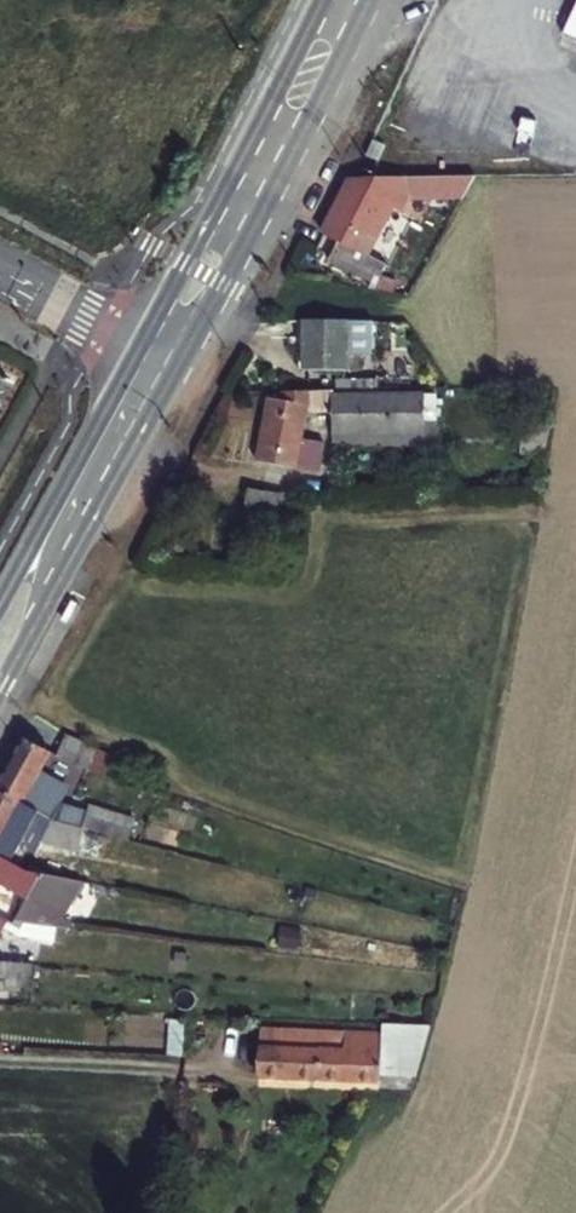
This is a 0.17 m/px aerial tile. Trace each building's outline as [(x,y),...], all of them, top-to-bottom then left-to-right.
[(563,35),(575,42),(575,8),(563,35)] [(540,124),(485,101),(477,119),(532,142),(540,124)] [(382,150),(370,144),(364,156),(379,156),(382,150)] [(379,156),(364,156),(361,161),(372,168),(379,156)] [(372,259),(364,255),(385,215),(394,219),(400,208),(456,207),(469,181),(362,183),(355,196),(345,191),(322,232),(337,240),(327,259),(372,284),(382,266),(372,259)] [(372,259),(394,219),(385,215),(364,255),(372,259)] [(387,324),(302,321),(304,369),(365,368),(365,346),(387,346),(387,324)] [(420,433),(419,395),(330,398),(330,392),(304,393),(302,407),(330,406),(331,436),(420,433)] [(295,441),(301,407),(264,401),(251,463),(295,472),(301,441),(295,441)] [(301,441),(295,472),(313,475),(319,445),(301,441)] [(238,525),(281,529),(284,499),(241,495),(238,525)] [(66,763),(112,779),(118,757),(75,740),(66,763)] [(47,780),(58,758),(45,752),(31,744),(2,795),(60,826),(98,835),(133,845),(138,825),(94,812),(92,819),(68,812),(60,808),(68,792),(47,780)] [(60,826),(2,795),(0,799),(0,860),(2,861),(17,869),(37,835),(52,843),(48,849),(85,860),(98,835),(60,826)] [(0,860),(0,886),(27,901),(15,927),(51,933),(79,885),(25,874),(17,869),(2,861),(0,860)] [(3,949),(15,927),(0,919),(0,948),(3,949)] [(0,968),(0,983),(13,984),(12,993),(37,995),(40,972),(0,968)] [(15,1013),(15,1001),(0,1000),(0,1013),(15,1013)] [(328,1054),(328,1037),(270,1034),(267,1083),(326,1085),(328,1054)] [(328,1054),(326,1085),(387,1088),(389,1041),(354,1039),(352,1056),(328,1054)]
